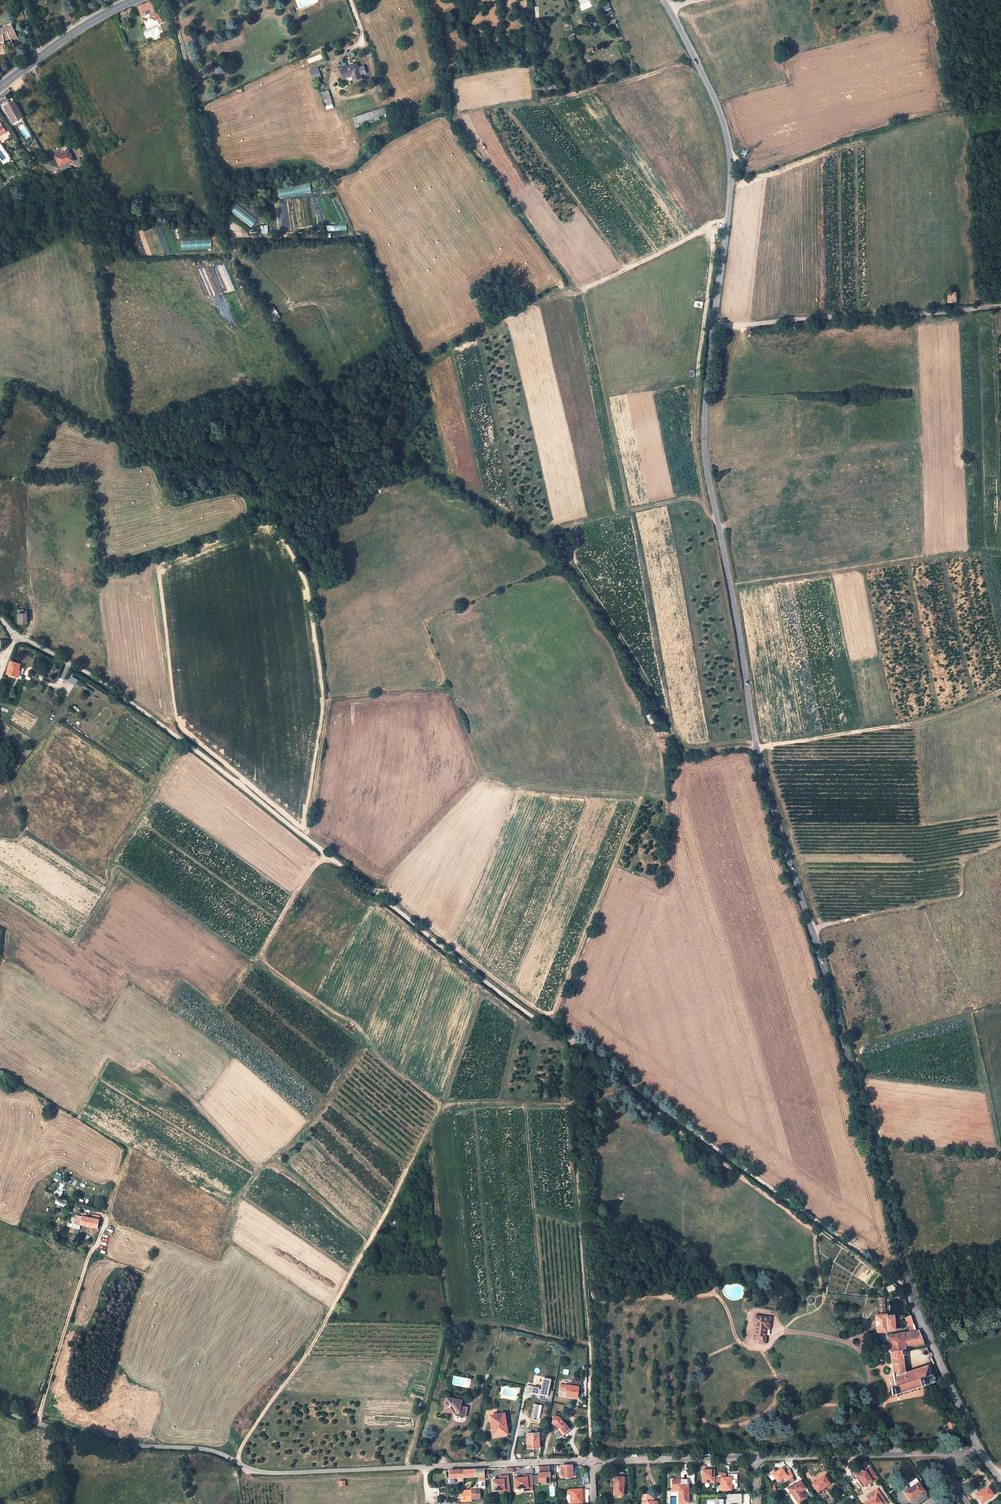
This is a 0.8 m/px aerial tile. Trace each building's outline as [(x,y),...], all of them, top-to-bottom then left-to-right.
[(606,4),(603,6),(605,11),(608,10),(610,15),(614,14),(609,1),(606,2),(606,4)] [(151,2),(138,8),(142,16),(148,13),(154,11),(151,2)] [(156,14),(155,14),(159,23),(165,21),(161,12),(156,14)] [(4,42),(4,41),(10,38),(10,39),(17,36),(12,25),(6,28),(5,27),(0,29),(0,41),(4,42)] [(356,65),(340,70),(343,79),(352,77),(353,81),(360,79),(356,65)] [(319,67),(310,69),(313,80),(322,78),(319,67)] [(328,90),(321,92),(324,106),(332,104),(328,90)] [(14,99),(4,105),(13,119),(17,116),(19,118),(24,115),(14,99)] [(386,107),(353,118),(356,128),(376,121),(375,118),(380,116),(381,118),(385,117),(384,114),(388,113),(386,107)] [(72,160),(69,152),(61,154),(61,153),(54,155),(58,165),(64,162),(64,163),(72,160)] [(309,183),(278,189),(279,198),(311,192),(309,183)] [(234,203),(229,211),(252,226),(257,218),(234,203)] [(948,302),(956,302),(956,293),(948,293),(948,302)] [(24,609),(17,609),(18,624),(28,623),(27,611),(24,612),(24,609)] [(21,663),(8,659),(4,673),(19,677),(20,670),(19,670),(21,663)] [(71,675),(68,681),(75,685),(78,679),(71,675)] [(652,723),(657,721),(653,712),(648,714),(652,723)] [(301,901),(298,899),(292,906),(296,908),(301,901)] [(61,1196),(64,1185),(59,1183),(56,1194),(61,1196)] [(81,1219),(80,1223),(90,1226),(92,1219),(88,1217),(83,1215),(81,1219)] [(92,1219),(90,1226),(97,1228),(99,1221),(92,1219)] [(69,1232),(78,1235),(80,1226),(72,1223),(69,1232)] [(894,1316),(890,1316),(886,1316),(884,1298),(879,1298),(878,1315),(876,1315),(877,1332),(895,1330),(894,1316)] [(910,1332),(916,1332),(910,1316),(904,1318),(910,1332)] [(768,1317),(753,1318),(753,1325),(754,1325),(754,1341),(759,1341),(759,1344),(764,1344),(764,1331),(769,1331),(768,1317)] [(919,1331),(916,1332),(910,1332),(886,1336),(895,1386),(891,1387),(893,1396),(935,1382),(932,1375),(930,1376),(927,1367),(905,1373),(902,1355),(906,1355),(905,1350),(926,1348),(919,1331)] [(533,1387),(532,1394),(538,1395),(539,1394),(541,1395),(540,1401),(552,1403),(555,1392),(550,1391),(552,1381),(544,1379),(541,1391),(539,1390),(540,1389),(533,1387)] [(262,1385),(267,1388),(270,1383),(264,1380),(262,1385)] [(579,1388),(561,1384),(560,1390),(566,1391),(565,1397),(577,1399),(579,1388)] [(460,1412),(460,1415),(459,1417),(462,1419),(463,1419),(464,1419),(465,1419),(465,1418),(466,1417),(466,1416),(468,1406),(460,1405),(461,1400),(462,1401),(463,1396),(457,1395),(456,1400),(447,1398),(447,1399),(442,1398),(441,1404),(446,1405),(445,1413),(454,1414),(454,1411),(460,1412)] [(540,1405),(535,1405),(535,1404),(532,1418),(537,1419),(540,1405)] [(495,1437),(508,1434),(504,1414),(489,1417),(490,1423),(491,1428),(493,1427),(495,1437)] [(559,1417),(554,1416),(553,1424),(556,1425),(560,1430),(555,1433),(556,1435),(557,1434),(560,1438),(572,1428),(564,1417),(561,1420),(559,1417)] [(491,1428),(490,1423),(489,1424),(492,1441),(508,1437),(508,1434),(495,1437),(493,1427),(491,1428)] [(539,1434),(527,1434),(527,1449),(539,1449),(539,1434)] [(561,1466),(561,1468),(561,1472),(560,1472),(560,1475),(562,1475),(562,1478),(572,1477),(572,1465),(561,1466)] [(539,1475),(532,1476),(533,1484),(551,1483),(549,1466),(539,1466),(539,1474),(541,1473),(541,1476),(539,1476),(539,1475)] [(463,1478),(485,1476),(485,1469),(463,1470),(448,1471),(448,1478),(463,1478)] [(778,1482),(784,1477),(787,1481),(793,1476),(790,1470),(785,1474),(782,1469),(773,1475),(778,1482)] [(714,1477),(712,1477),(712,1470),(702,1470),(702,1483),(715,1483),(714,1477)] [(737,1487),(737,1472),(731,1472),(731,1477),(721,1478),(721,1482),(721,1490),(731,1490),(731,1488),(737,1487)] [(523,1478),(516,1479),(517,1489),(522,1489),(522,1491),(533,1491),(533,1484),(532,1476),(532,1474),(523,1475),(523,1478)] [(500,1479),(492,1480),(493,1490),(499,1490),(500,1493),(510,1492),(508,1475),(499,1476),(500,1479)] [(812,1484),(817,1492),(830,1484),(824,1476),(812,1484)] [(623,1495),(624,1477),(614,1477),(613,1494),(623,1495)] [(678,1488),(679,1491),(679,1503),(688,1503),(688,1480),(672,1480),(672,1488),(678,1488)] [(794,1497),(800,1492),(805,1488),(800,1481),(788,1489),(794,1497)] [(909,1500),(924,1491),(918,1483),(904,1492),(909,1500)] [(852,1486),(856,1492),(864,1486),(870,1494),(876,1490),(868,1489),(864,1484),(859,1488),(856,1484),(852,1486)] [(856,1492),(864,1503),(884,1503),(886,1503),(877,1489),(876,1490),(870,1494),(864,1486),(856,1492)] [(987,1487),(976,1495),(981,1503),(993,1494),(987,1487)] [(582,1489),(567,1490),(567,1495),(570,1495),(570,1503),(582,1503),(582,1489)] [(471,1500),(480,1500),(479,1490),(460,1491),(460,1494),(461,1502),(471,1502),(471,1500)] [(800,1492),(794,1497),(798,1503),(805,1498),(800,1492)] [(718,1499),(718,1503),(742,1503),(742,1494),(727,1494),(727,1499),(718,1499)] [(657,1502),(654,1502),(653,1495),(642,1495),(642,1503),(657,1503),(657,1502)]
